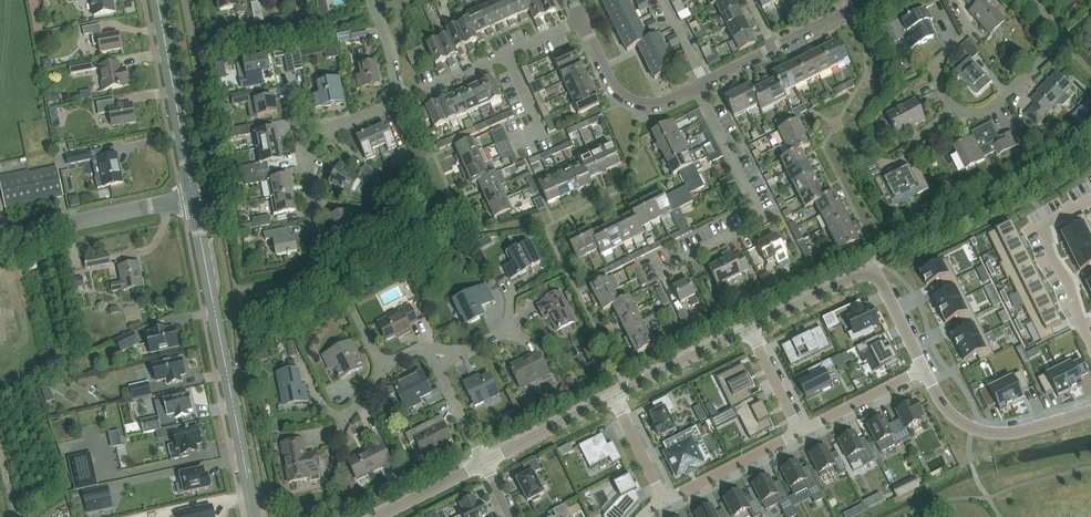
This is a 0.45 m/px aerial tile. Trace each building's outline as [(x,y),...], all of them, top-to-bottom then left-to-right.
[(38,20),(47,19),(45,0),(36,0),(38,20)] [(94,16),(115,12),(113,2),(111,3),(110,0),(91,0),(94,16)] [(237,14),(246,12),(244,0),(218,0),(220,10),(235,7),(237,14)] [(329,17),(326,0),(317,0),(320,18),(329,17)] [(499,0),(489,0),(486,1),(488,5),(497,25),(497,26),(499,32),(505,29),(502,23),(507,21),(508,21),(499,0)] [(512,0),(499,0),(508,21),(507,21),(510,27),(516,24),(513,18),(518,16),(519,16),(512,0)] [(525,1),(525,0),(512,0),(519,16),(518,16),(521,22),(527,19),(524,13),(529,11),(530,11),(525,1)] [(538,0),(526,0),(525,1),(530,11),(529,11),(537,29),(543,26),(540,18),(545,16),(538,0)] [(551,0),(538,0),(545,16),(548,24),(554,21),(551,14),(556,11),(551,0)] [(606,9),(626,0),(601,0),(606,9)] [(627,0),(626,0),(606,9),(611,20),(631,10),(627,0)] [(675,9),(683,5),(680,0),(679,0),(672,4),(675,9)] [(715,3),(715,4),(721,16),(737,8),(734,0),(722,0),(715,3)] [(773,0),(758,0),(762,8),(774,2),(773,0)] [(1005,22),(988,2),(990,0),(989,0),(964,0),(973,9),(970,12),(990,35),(1005,22)] [(253,15),(255,23),(263,21),(260,1),(251,3),(253,15)] [(497,25),(488,5),(486,1),(475,6),(477,10),(486,30),(488,37),(494,34),(492,28),(497,26),(497,25)] [(648,8),(646,3),(638,7),(640,12),(648,8)] [(685,10),(683,5),(675,9),(677,14),(685,10)] [(486,30),(477,10),(475,6),(464,11),(466,15),(477,40),(478,43),(484,40),(481,33),(486,30)] [(289,9),(291,24),(298,22),(295,7),(289,9)] [(743,20),(737,8),(721,16),(727,27),(743,20)] [(924,8),(913,14),(912,13),(907,16),(907,17),(901,20),(907,31),(909,30),(912,36),(907,39),(911,48),(921,43),(921,44),(927,42),(926,40),(934,36),(930,27),(928,28),(925,22),(930,20),(924,8)] [(637,20),(631,10),(611,20),(616,30),(637,20)] [(477,40),(466,15),(466,16),(461,18),(463,22),(457,24),(457,25),(466,45),(469,53),(475,50),(472,43),(477,40)] [(642,30),(637,20),(616,30),(622,40),(642,30)] [(646,24),(648,28),(656,24),(654,20),(646,24)] [(749,31),(743,20),(727,27),(733,39),(749,31)] [(466,45),(457,25),(457,24),(456,21),(451,23),(452,27),(446,30),(447,31),(458,55),(457,55),(458,58),(464,55),(461,47),(466,45)] [(689,25),(691,30),(699,26),(697,21),(689,25)] [(888,23),(878,29),(884,39),(894,33),(888,23)] [(658,28),(656,24),(648,28),(650,32),(658,28)] [(99,45),(100,53),(121,49),(119,33),(101,36),(100,33),(102,32),(100,25),(83,28),(84,36),(92,34),(94,46),(99,45)] [(702,32),(699,26),(691,30),(694,36),(702,32)] [(365,29),(351,32),(338,34),(339,42),(352,40),(366,37),(365,29)] [(638,45),(647,41),(642,30),(622,40),(627,51),(638,46),(638,45)] [(458,55),(447,31),(441,33),(443,37),(438,39),(447,60),(446,60),(450,67),(456,65),(452,57),(457,55),(458,55)] [(755,44),(749,31),(733,39),(739,52),(755,44)] [(447,60),(438,39),(436,35),(431,38),(432,42),(427,44),(439,72),(445,70),(441,62),(446,60),(447,60)] [(658,35),(647,41),(638,45),(638,46),(642,53),(641,53),(643,56),(663,46),(658,35)] [(667,39),(669,43),(677,39),(675,35),(667,39)] [(828,46),(821,49),(831,69),(843,63),(842,60),(848,57),(840,41),(834,44),(831,38),(826,41),(828,46)] [(680,43),(677,39),(669,43),(671,47),(680,43)] [(782,45),(784,49),(795,45),(793,40),(782,45)] [(709,45),(701,49),(703,54),(711,50),(709,45)] [(422,46),(406,53),(411,65),(427,58),(422,46)] [(668,56),(663,46),(643,56),(644,59),(645,59),(648,66),(668,56)] [(831,69),(821,49),(814,53),(811,48),(807,50),(819,75),(831,69)] [(299,49),(291,50),(293,63),(295,71),(303,70),(299,49)] [(293,63),(291,50),(283,52),(285,65),(293,63)] [(714,56),(711,50),(703,54),(706,60),(714,56)] [(819,75),(807,50),(801,53),(804,58),(797,61),(807,81),(819,75)] [(574,51),(564,55),(562,51),(551,55),(559,71),(579,62),(574,51)] [(677,59),(679,64),(688,60),(685,55),(677,59)] [(269,73),(266,56),(244,61),(247,79),(240,80),(242,88),(263,84),(263,83),(261,83),(260,73),(269,72),(269,73)] [(673,67),(668,56),(648,66),(652,74),(654,80),(660,77),(659,74),(673,67)] [(970,57),(955,70),(977,95),(992,81),(970,57)] [(807,81),(797,61),(790,65),(787,60),(783,62),(795,87),(807,81)] [(94,70),(92,61),(70,65),(72,74),(94,70)] [(584,73),(579,62),(559,71),(564,82),(584,73)] [(795,87),(783,62),(777,65),(780,70),(773,73),(776,79),(783,93),(795,87)] [(118,63),(100,66),(103,82),(104,82),(105,90),(104,90),(104,91),(123,87),(123,86),(128,85),(125,69),(120,70),(118,63)] [(362,76),(357,77),(359,89),(380,85),(376,63),(360,66),(362,76)] [(522,69),(529,85),(538,81),(535,82),(528,66),(522,69)] [(569,93),(592,82),(591,82),(590,80),(591,80),(589,76),(586,78),(584,73),(564,82),(569,93)] [(1068,99),(1064,94),(1071,88),(1057,74),(1051,81),(1049,80),(1041,89),(1042,90),(1032,100),(1035,104),(1030,109),(1042,121),(1048,115),(1046,113),(1058,101),(1062,105),(1068,99)] [(485,78),(479,80),(490,103),(501,99),(492,78),(486,81),(485,78)] [(786,99),(783,93),(776,79),(769,83),(766,78),(761,80),(774,105),(786,99)] [(313,96),(315,106),(321,105),(322,107),(344,103),(339,79),(316,84),(318,95),(313,96)] [(490,103),(479,80),(469,85),(468,85),(479,108),(490,103)] [(540,80),(538,81),(529,85),(534,96),(539,93),(545,91),(540,80)] [(774,105),(761,80),(756,83),(759,88),(752,91),(759,105),(758,105),(761,111),(774,105)] [(846,84),(839,87),(842,93),(849,90),(855,87),(852,81),(846,84)] [(595,91),(596,91),(594,87),(594,88),(591,83),(592,82),(569,93),(574,104),(597,93),(596,93),(595,91)] [(759,105),(752,91),(749,85),(742,89),(739,84),(734,86),(747,111),(758,105),(759,105)] [(479,108),(468,85),(463,87),(464,90),(459,93),(458,90),(457,90),(468,113),(479,108)] [(747,111),(734,86),(729,89),(732,94),(724,98),(734,117),(747,111)] [(842,93),(839,87),(834,90),(837,96),(842,93)] [(468,113),(457,90),(452,92),(453,95),(448,98),(457,118),(468,113)] [(232,96),(233,105),(250,102),(248,93),(232,96)] [(544,104),(539,93),(534,96),(538,107),(544,104)] [(600,98),(597,93),(574,104),(579,115),(599,105),(596,100),(600,98)] [(822,96),(824,102),(830,99),(828,93),(822,96)] [(257,117),(277,113),(274,97),(254,101),(257,117)] [(457,118),(448,98),(437,103),(446,123),(457,118)] [(816,99),(810,102),(813,108),(819,105),(816,99)] [(1089,99),(1082,107),(1087,111),(1089,109),(1090,111),(1090,101),(1089,99)] [(114,100),(97,103),(99,114),(110,112),(112,126),(135,122),(132,104),(115,107),(114,100)] [(924,121),(915,101),(887,115),(897,134),(924,121)] [(446,123),(437,103),(421,110),(426,121),(431,119),(435,128),(446,123)] [(549,115),(544,104),(538,107),(543,118),(549,115)] [(798,108),(801,114),(807,111),(804,105),(798,108)] [(698,117),(700,122),(704,120),(699,109),(687,115),(690,121),(698,117)] [(512,111),(496,118),(499,124),(514,117),(512,111)] [(787,116),(790,122),(795,119),(792,113),(787,116)] [(556,130),(549,115),(543,118),(550,133),(556,130)] [(598,116),(588,121),(590,126),(601,121),(598,116)] [(499,124),(496,118),(485,123),(488,129),(499,124)] [(777,128),(783,125),(780,119),(774,122),(777,128)] [(710,130),(704,120),(700,122),(705,133),(710,130)] [(590,126),(588,121),(577,126),(579,131),(590,126)] [(785,143),(809,131),(807,126),(802,128),(798,121),(779,131),(785,143)] [(968,138),(953,146),(963,167),(964,169),(976,163),(984,159),(984,157),(995,152),(997,156),(1018,145),(1011,131),(1003,135),(998,138),(990,122),(971,132),(973,136),(968,138)] [(488,129),(485,123),(474,128),(477,133),(488,129)] [(657,143),(678,133),(672,123),(652,132),(657,143)] [(250,134),(248,125),(229,129),(229,130),(230,136),(230,138),(250,134)] [(762,128),(765,134),(771,131),(768,125),(762,128)] [(386,126),(371,132),(378,148),(386,145),(389,151),(396,148),(388,131),(389,130),(388,128),(387,128),(386,126)] [(579,131),(577,126),(566,130),(568,136),(579,131)] [(477,133),(474,128),(463,132),(466,138),(477,133)] [(254,133),(256,148),(279,144),(276,129),(254,133)] [(715,141),(710,130),(705,133),(710,143),(715,141)] [(499,133),(502,141),(507,139),(504,131),(499,133)] [(756,131),(750,134),(753,140),(759,137),(756,131)] [(812,136),(809,131),(785,143),(791,155),(791,156),(801,150),(801,151),(810,146),(807,138),(812,136)] [(378,148),(371,132),(364,135),(363,134),(361,135),(362,136),(357,138),(367,160),(374,157),(371,151),(378,148)] [(466,138),(463,132),(452,137),(455,143),(466,138)] [(663,154),(683,144),(678,133),(657,143),(653,146),(655,151),(660,148),(663,154)] [(439,150),(455,143),(452,137),(436,144),(439,150)] [(511,147),(507,139),(502,141),(506,150),(511,147)] [(478,152),(472,140),(456,147),(459,155),(455,157),(457,161),(478,152)] [(720,152),(715,141),(710,143),(716,154),(720,152)] [(571,142),(560,146),(563,151),(573,147),(571,142)] [(282,160),(279,144),(256,148),(259,164),(282,160)] [(611,144),(600,149),(609,170),(620,165),(611,144)] [(668,164),(688,154),(683,144),(663,154),(665,159),(661,162),(663,167),(668,164)] [(397,149),(405,168),(412,165),(405,146),(397,149)] [(563,151),(560,146),(550,151),(552,156),(563,151)] [(609,170),(600,149),(589,154),(598,174),(609,170)] [(481,150),(478,152),(457,161),(457,162),(462,160),(464,167),(460,169),(462,174),(483,165),(487,163),(481,150)] [(752,153),(755,158),(761,155),(758,150),(752,153)] [(787,172),(811,160),(809,155),(804,157),(801,151),(801,150),(791,156),(791,155),(781,160),(787,172)] [(69,164),(91,160),(89,151),(67,156),(69,164)] [(552,156),(550,151),(539,156),(541,161),(552,156)] [(720,152),(716,154),(707,158),(710,163),(723,157),(720,152)] [(93,166),(98,188),(123,183),(117,154),(97,158),(99,165),(93,166)] [(598,174),(589,154),(579,159),(581,165),(588,179),(598,174)] [(678,172),(693,164),(688,154),(668,164),(673,175),(678,172)] [(510,157),(513,165),(516,164),(518,163),(515,155),(510,157)] [(541,161),(539,156),(529,160),(531,166),(541,161)] [(814,165),(811,160),(787,172),(793,184),(813,175),(809,167),(814,165)] [(524,161),(518,163),(516,164),(518,169),(526,166),(524,161)] [(698,162),(693,164),(678,172),(686,187),(686,186),(689,194),(690,194),(704,187),(697,173),(703,170),(698,162)] [(758,165),(761,170),(767,167),(764,162),(758,165)] [(358,179),(345,172),(347,167),(341,163),(329,184),(350,195),(358,179)] [(236,168),(238,177),(244,176),(257,173),(255,164),(236,168)] [(360,170),(373,184),(379,179),(366,164),(360,170)] [(474,184),(488,177),(483,165),(462,174),(464,179),(469,177),(472,184),(474,184)] [(591,185),(588,179),(581,165),(571,169),(579,190),(591,185)] [(875,180),(889,209),(892,214),(896,212),(893,207),(896,205),(892,197),(914,186),(918,194),(929,188),(917,166),(909,170),(907,167),(890,176),(888,173),(875,180)] [(63,196),(57,167),(0,179),(0,182),(5,208),(63,196)] [(579,190),(571,169),(560,174),(569,195),(579,190)] [(710,182),(715,179),(710,170),(705,172),(710,182)] [(261,172),(257,173),(244,176),(246,185),(263,182),(261,172)] [(770,173),(764,176),(767,182),(773,179),(770,173)] [(483,193),(500,186),(494,174),(488,177),(474,184),(476,188),(480,186),(483,193)] [(569,195),(560,174),(549,179),(558,199),(569,195)] [(799,196),(824,184),(821,179),(816,181),(813,175),(793,184),(799,196)] [(267,181),(270,198),(292,193),(289,176),(267,181)] [(527,179),(530,187),(535,185),(532,177),(527,179)] [(558,199),(549,179),(539,184),(548,204),(558,199)] [(826,189),(824,184),(799,196),(806,209),(815,203),(825,198),(821,191),(826,189)] [(539,193),(535,185),(530,187),(534,195),(539,193)] [(505,198),(500,186),(483,193),(487,201),(482,203),(484,207),(505,198)] [(693,201),(690,194),(689,194),(686,186),(686,187),(664,197),(663,198),(671,213),(693,201)] [(773,194),(779,191),(776,186),(770,188),(773,194)] [(296,211),(292,193),(270,198),(274,215),(296,211)] [(671,213),(663,198),(664,197),(661,193),(650,198),(660,218),(671,213)] [(834,193),(825,198),(815,203),(821,215),(846,203),(843,198),(838,200),(834,193)] [(79,196),(69,198),(71,207),(81,205),(79,196)] [(782,197),(776,201),(779,206),(785,203),(782,197)] [(511,211),(505,198),(484,207),(486,213),(491,211),(494,218),(511,211)] [(660,218),(650,198),(640,203),(650,223),(660,218)] [(650,223),(640,203),(629,209),(632,214),(633,214),(640,228),(650,223)] [(848,208),(846,203),(821,215),(827,227),(847,217),(843,210),(848,208)] [(360,213),(381,217),(382,210),(361,206),(360,213)] [(782,213),(785,219),(791,215),(788,210),(782,213)] [(334,234),(358,228),(353,211),(329,217),(334,234)] [(633,214),(632,214),(623,219),(632,239),(643,234),(640,228),(633,214)] [(1061,234),(1067,247),(1089,236),(1090,236),(1090,228),(1084,214),(1070,221),(1074,228),(1061,234)] [(252,219),(254,228),(271,225),(269,215),(252,219)] [(700,228),(708,239),(724,227),(717,216),(700,228)] [(833,239),(858,227),(855,222),(850,224),(847,217),(827,227),(833,239)] [(632,239),(623,219),(612,225),(622,245),(632,239)] [(684,219),(676,223),(680,231),(683,236),(690,232),(684,219)] [(788,224),(791,230),(797,227),(794,221),(788,224)] [(1011,223),(987,235),(994,249),(1018,237),(1011,223)] [(622,245),(612,225),(602,230),(612,250),(622,245)] [(803,239),(797,227),(791,230),(797,242),(803,239)] [(860,232),(858,227),(833,239),(839,252),(859,242),(855,234),(860,232)] [(277,256),(287,254),(287,255),(291,254),(291,253),(297,252),(294,238),(289,239),(288,236),(290,236),(289,228),(264,233),(266,240),(273,239),(277,256)] [(598,249),(591,235),(588,229),(578,234),(588,254),(598,249)] [(612,250),(602,230),(591,235),(598,249),(601,255),(612,250)] [(672,241),(683,236),(680,231),(670,237),(672,241)] [(588,254),(578,234),(567,240),(577,260),(588,254)] [(778,264),(787,260),(775,236),(758,245),(766,262),(775,258),(778,264)] [(1067,247),(1073,259),(1090,250),(1090,240),(1089,236),(1067,247)] [(662,247),(672,241),(670,237),(659,242),(662,247)] [(1018,237),(994,249),(1001,263),(1002,263),(1026,251),(1018,237)] [(504,267),(510,280),(526,272),(525,270),(531,267),(531,268),(540,263),(529,242),(520,247),(521,247),(517,249),(516,247),(508,252),(513,262),(504,267)] [(662,247),(659,242),(649,247),(652,252),(662,247)] [(800,249),(803,254),(809,251),(806,246),(800,249)] [(641,257),(652,252),(649,247),(639,252),(641,257)] [(1073,259),(1079,271),(1090,265),(1090,250),(1073,259)] [(815,264),(809,251),(803,254),(809,267),(815,264)] [(1001,263),(999,264),(1007,280),(1009,278),(1033,266),(1026,251),(1002,263),(1001,263)] [(631,262),(641,257),(639,252),(628,257),(631,262)] [(741,254),(733,258),(730,252),(725,254),(727,259),(709,268),(718,286),(741,275),(740,273),(748,269),(741,254)] [(111,264),(109,254),(84,259),(86,268),(111,264)] [(620,267),(631,262),(628,257),(618,262),(620,267)] [(922,272),(920,273),(926,286),(935,281),(939,279),(942,286),(956,279),(946,260),(929,268),(928,267),(921,270),(922,272)] [(610,273),(620,267),(618,262),(607,268),(610,273)] [(139,279),(136,263),(118,267),(122,283),(111,285),(113,292),(123,290),(123,291),(144,287),(142,278),(139,279)] [(1033,266),(1009,278),(1016,292),(1040,280),(1033,266)] [(599,278),(610,273),(607,268),(597,273),(599,278)] [(630,268),(621,273),(626,282),(635,276),(630,268)] [(633,271),(637,278),(642,276),(638,268),(633,271)] [(589,283),(599,278),(597,273),(587,278),(589,283)] [(760,278),(769,296),(782,289),(777,279),(772,282),(768,274),(760,278)] [(592,301),(613,290),(619,287),(613,276),(607,279),(591,287),(594,294),(590,296),(592,301)] [(646,284),(642,276),(637,278),(641,286),(646,284)] [(82,277),(73,279),(75,288),(84,286),(82,277)] [(945,292),(933,299),(939,311),(965,298),(956,279),(942,286),(945,292)] [(1040,280),(1016,292),(1023,306),(1047,295),(1040,280)] [(688,299),(690,304),(692,307),(698,303),(687,281),(673,288),(681,303),(688,299)] [(992,285),(984,289),(988,298),(993,307),(1001,303),(996,294),(992,285)] [(465,301),(456,306),(461,316),(462,315),(467,325),(483,317),(479,308),(485,306),(484,305),(492,301),(485,286),(463,297),(465,301)] [(655,290),(659,298),(664,295),(660,287),(655,290)] [(619,303),(618,302),(613,290),(592,301),(595,306),(599,304),(603,311),(613,306),(619,303)] [(538,306),(545,319),(552,316),(558,329),(556,330),(557,331),(575,322),(560,293),(542,302),(543,303),(538,306)] [(668,303),(664,295),(659,298),(663,306),(668,303)] [(1047,295),(1023,306),(1030,321),(1054,309),(1047,295)] [(614,320),(635,310),(628,297),(618,302),(619,303),(613,306),(616,313),(612,315),(614,320)] [(965,298),(939,311),(945,323),(958,317),(961,324),(975,317),(965,298)] [(403,335),(411,332),(408,326),(417,322),(408,305),(399,309),(400,311),(378,323),(387,341),(402,333),(403,335)] [(878,323),(872,310),(865,313),(862,307),(852,312),(853,314),(846,317),(855,335),(863,331),(865,335),(873,331),(871,327),(878,323)] [(1054,309),(1030,321),(1041,342),(1054,335),(1051,329),(1061,324),(1054,309)] [(625,330),(641,322),(635,310),(614,320),(616,325),(621,323),(625,330)] [(667,314),(671,321),(676,319),(672,311),(667,314)] [(678,315),(685,329),(693,325),(686,311),(678,315)] [(833,313),(823,318),(825,324),(826,324),(836,320),(833,313)] [(964,330),(951,336),(958,349),(984,335),(975,317),(961,324),(964,330)] [(680,327),(676,319),(671,321),(675,329),(680,327)] [(644,328),(641,322),(625,330),(628,336),(623,339),(626,344),(646,333),(650,331),(647,326),(644,328)] [(151,334),(147,335),(151,353),(178,346),(174,329),(161,332),(161,330),(162,330),(151,332),(151,334)] [(653,337),(650,331),(646,333),(626,344),(628,349),(633,346),(637,354),(653,346),(649,339),(653,337)] [(138,345),(132,333),(116,340),(122,352),(138,345)] [(800,336),(781,346),(787,359),(788,359),(788,358),(795,355),(798,361),(812,354),(813,355),(830,347),(826,338),(819,341),(814,333),(810,335),(809,333),(801,338),(800,336)] [(984,335),(958,349),(964,361),(976,355),(980,362),(994,355),(984,335)] [(340,379),(362,368),(346,336),(330,344),(333,351),(324,356),(329,367),(333,365),(340,379)] [(881,343),(878,336),(856,347),(864,363),(867,361),(873,372),(885,366),(886,369),(899,363),(887,340),(881,343)] [(297,355),(295,341),(288,342),(290,356),(297,355)] [(1022,345),(1016,348),(1023,363),(1029,360),(1026,354),(1022,345)] [(846,352),(839,356),(843,362),(843,363),(850,360),(846,352)] [(550,374),(540,354),(524,362),(523,360),(509,367),(519,386),(537,378),(538,380),(550,374)] [(839,355),(830,360),(833,367),(836,366),(843,362),(839,356),(839,355)] [(1068,358),(1055,364),(1058,369),(1070,392),(1081,386),(1078,379),(1086,374),(1078,357),(1077,357),(1078,358),(1074,360),(1069,362),(1068,358)] [(181,359),(153,366),(157,382),(166,380),(168,385),(182,382),(180,376),(185,375),(183,369),(185,369),(183,361),(181,362),(181,359)] [(799,383),(806,397),(830,385),(823,372),(833,367),(830,360),(807,371),(807,372),(808,372),(811,377),(799,383)] [(751,397),(748,391),(753,388),(750,382),(751,381),(751,380),(750,381),(747,376),(745,377),(740,366),(722,375),(729,389),(723,392),(731,409),(733,408),(752,398),(752,396),(751,397)] [(1048,373),(1037,378),(1045,395),(1054,390),(1058,398),(1070,392),(1058,369),(1048,374),(1048,373)] [(278,374),(283,399),(291,398),(292,403),(308,400),(305,386),(301,387),(298,370),(278,374)] [(394,385),(396,389),(395,390),(396,392),(398,392),(406,410),(417,404),(415,400),(430,393),(420,372),(394,385)] [(1011,378),(1000,383),(1012,406),(1023,400),(1020,393),(1029,388),(1020,372),(1010,377),(1011,378)] [(475,406),(484,402),(482,399),(497,392),(498,395),(499,395),(489,375),(474,382),(472,379),(463,383),(475,406)] [(148,383),(130,387),(133,400),(151,396),(148,383)] [(977,383),(971,386),(974,392),(979,389),(977,383)] [(990,387),(979,392),(987,408),(996,404),(1000,412),(1012,406),(1000,383),(990,388),(990,387)] [(163,400),(154,402),(158,417),(158,419),(164,417),(165,421),(162,421),(163,425),(177,422),(176,419),(180,418),(181,421),(190,419),(189,412),(193,411),(189,394),(163,400)] [(661,437),(675,430),(667,413),(674,409),(668,397),(652,404),(656,412),(650,415),(656,427),(654,428),(659,436),(660,435),(661,437)] [(772,428),(766,415),(767,414),(762,403),(756,406),(752,398),(733,408),(737,417),(741,415),(745,422),(743,423),(750,437),(749,437),(750,439),(772,428)] [(906,429),(921,421),(920,419),(923,417),(915,402),(896,412),(903,425),(896,428),(904,442),(911,439),(906,429)] [(524,407),(512,412),(514,418),(527,413),(524,407)] [(705,415),(698,419),(700,423),(707,420),(705,415)] [(715,428),(722,425),(717,416),(709,420),(715,430),(716,429),(715,428)] [(158,417),(141,421),(144,434),(156,431),(161,430),(160,426),(163,425),(162,421),(165,421),(164,417),(158,419),(158,417)] [(451,433),(447,427),(445,428),(443,423),(442,424),(438,417),(405,434),(410,444),(416,441),(423,455),(452,440),(449,434),(451,433)] [(883,418),(867,426),(876,444),(881,453),(896,445),(897,446),(904,442),(896,428),(890,431),(883,418)] [(168,427),(171,434),(179,430),(177,424),(168,427)] [(186,431),(173,434),(176,444),(168,445),(171,460),(188,457),(188,454),(197,452),(196,445),(202,444),(200,437),(202,436),(200,429),(198,429),(198,428),(189,430),(188,428),(185,429),(186,431)] [(396,428),(389,432),(392,437),(399,434),(396,428)] [(677,448),(665,454),(676,476),(702,463),(701,462),(709,458),(704,447),(696,451),(691,441),(699,437),(694,428),(672,439),(677,448)] [(854,433),(838,441),(851,466),(854,472),(863,467),(877,460),(868,442),(861,446),(854,433)] [(621,460),(612,443),(607,446),(602,435),(579,446),(589,468),(609,458),(612,464),(621,460)] [(320,479),(315,456),(303,458),(300,440),(281,444),(289,483),(310,479),(310,481),(320,479)] [(391,462),(380,440),(373,444),(374,447),(364,452),(364,453),(349,460),(358,478),(391,462)] [(569,444),(559,449),(562,455),(572,450),(569,444)] [(847,472),(839,457),(832,460),(826,447),(810,456),(819,473),(834,465),(839,475),(847,472)] [(69,458),(76,490),(98,485),(90,453),(69,458)] [(401,460),(392,465),(393,467),(396,472),(405,467),(401,460)] [(543,493),(533,473),(540,469),(535,460),(524,466),(528,474),(516,480),(528,502),(532,499),(533,502),(540,498),(539,496),(543,493)] [(824,498),(810,472),(804,475),(797,462),(781,470),(794,495),(807,488),(815,503),(824,498)] [(212,485),(210,478),(208,478),(208,476),(207,476),(205,476),(204,472),(203,469),(180,474),(185,494),(210,488),(210,485),(212,485)] [(613,485),(620,498),(603,516),(625,516),(637,503),(632,493),(640,489),(636,482),(633,484),(629,477),(613,485)] [(782,486),(775,490),(769,477),(753,485),(765,510),(779,503),(786,516),(793,516),(797,515),(782,486)] [(900,485),(894,488),(898,496),(904,493),(919,486),(915,478),(900,485)] [(111,499),(108,487),(82,492),(85,505),(111,499)] [(753,501),(747,504),(740,491),(724,499),(733,516),(748,509),(752,516),(758,516),(761,515),(753,501)] [(480,502),(477,504),(473,497),(471,498),(471,497),(470,497),(468,497),(467,497),(466,497),(465,497),(464,498),(463,499),(463,500),(462,501),(462,502),(462,503),(460,504),(463,510),(460,512),(461,516),(459,516),(483,516),(487,515),(486,513),(487,512),(488,511),(488,510),(488,509),(487,508),(487,507),(486,507),(485,506),(484,506),(483,507),(480,502)] [(564,504),(552,511),(556,516),(571,516),(564,504)] [(711,506),(695,514),(697,516),(717,516),(711,506)] [(179,512),(180,516),(214,516),(212,507),(195,510),(195,508),(179,512)]
